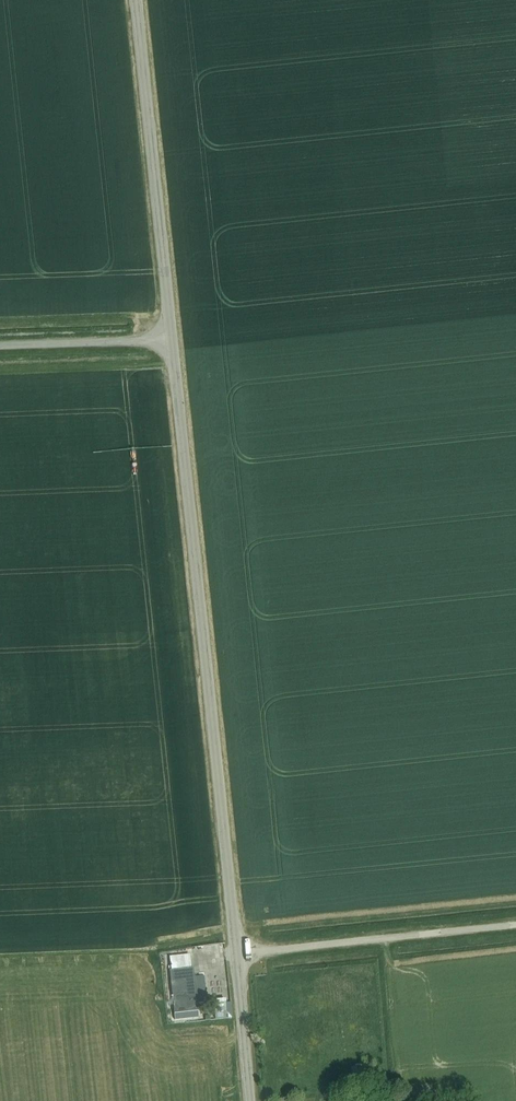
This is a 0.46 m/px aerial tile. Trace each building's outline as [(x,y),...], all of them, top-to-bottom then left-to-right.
[(190,957),(170,959),(172,971),(191,969),(190,957)] [(172,971),(170,972),(171,983),(172,983),(173,994),(174,1003),(173,1003),(174,1014),(190,1012),(198,1011),(194,969),(191,969),(172,971)]
